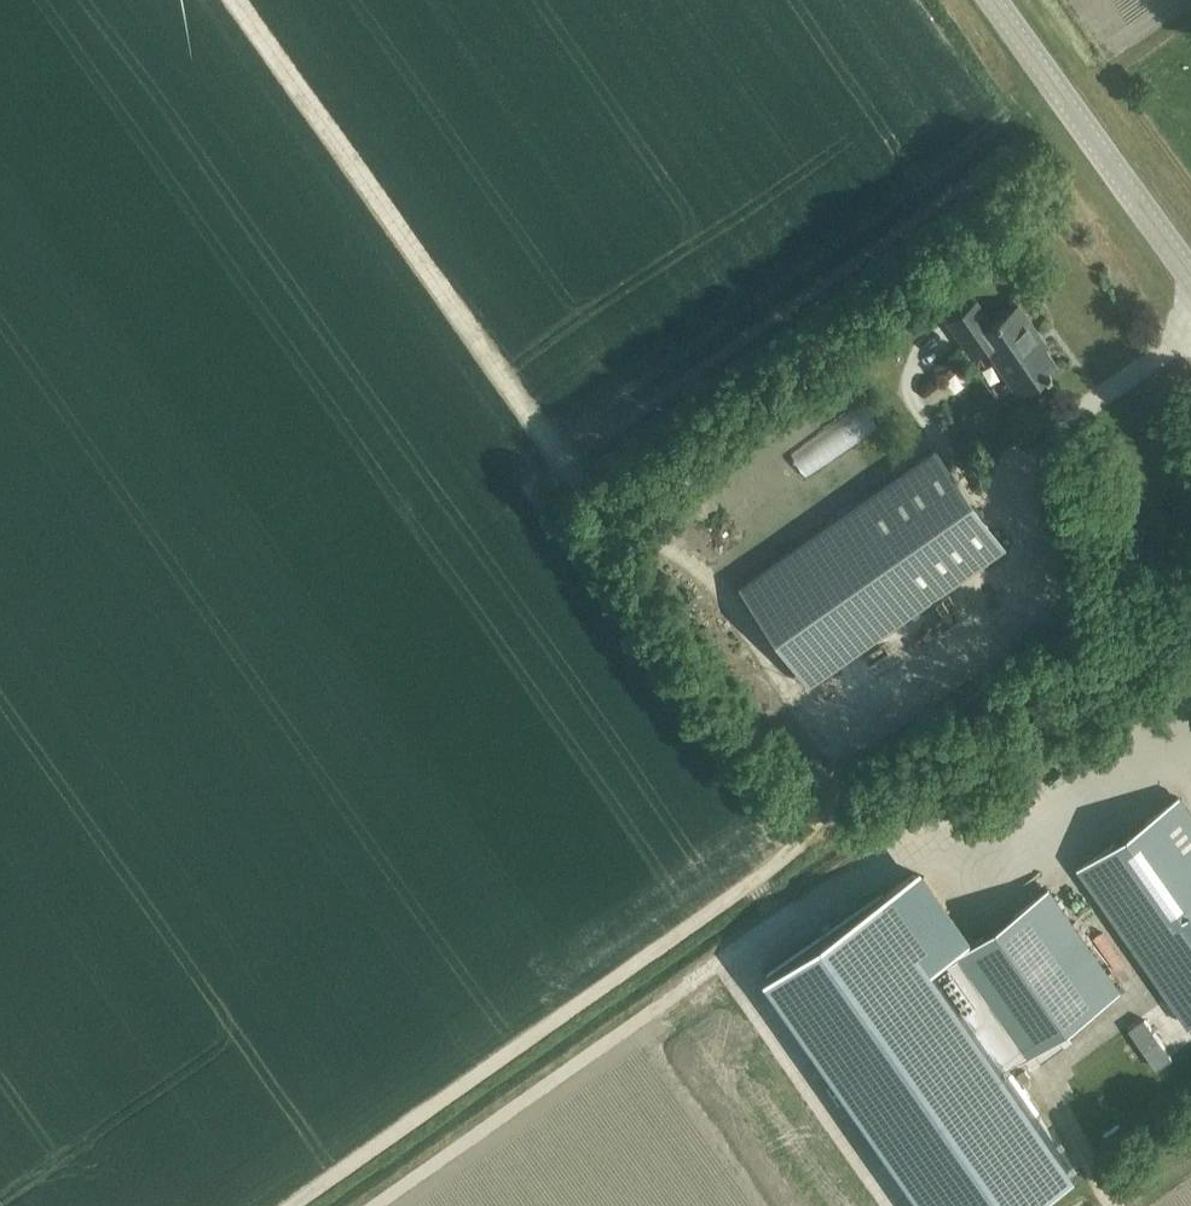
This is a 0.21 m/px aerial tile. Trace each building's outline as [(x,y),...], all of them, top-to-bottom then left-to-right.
[(986,346),(1017,391),(1044,373),(1045,375),(1050,372),(1049,369),(1055,365),(1035,336),(1038,334),(1017,305),(991,324),(975,302),(948,321),(972,356),(986,346)] [(1001,546),(933,450),(741,585),(809,681),(1001,546)] [(1190,1021),(1190,817),(1178,799),(1082,867),(1190,1021)] [(1025,1063),(1121,995),(1048,891),(936,969),(883,893),(767,975),(929,1205),(1033,1205),(1080,1173),(1010,1074),(1025,1063)] [(1133,1023),(1118,1034),(1147,1075),(1162,1065),(1133,1023)]
